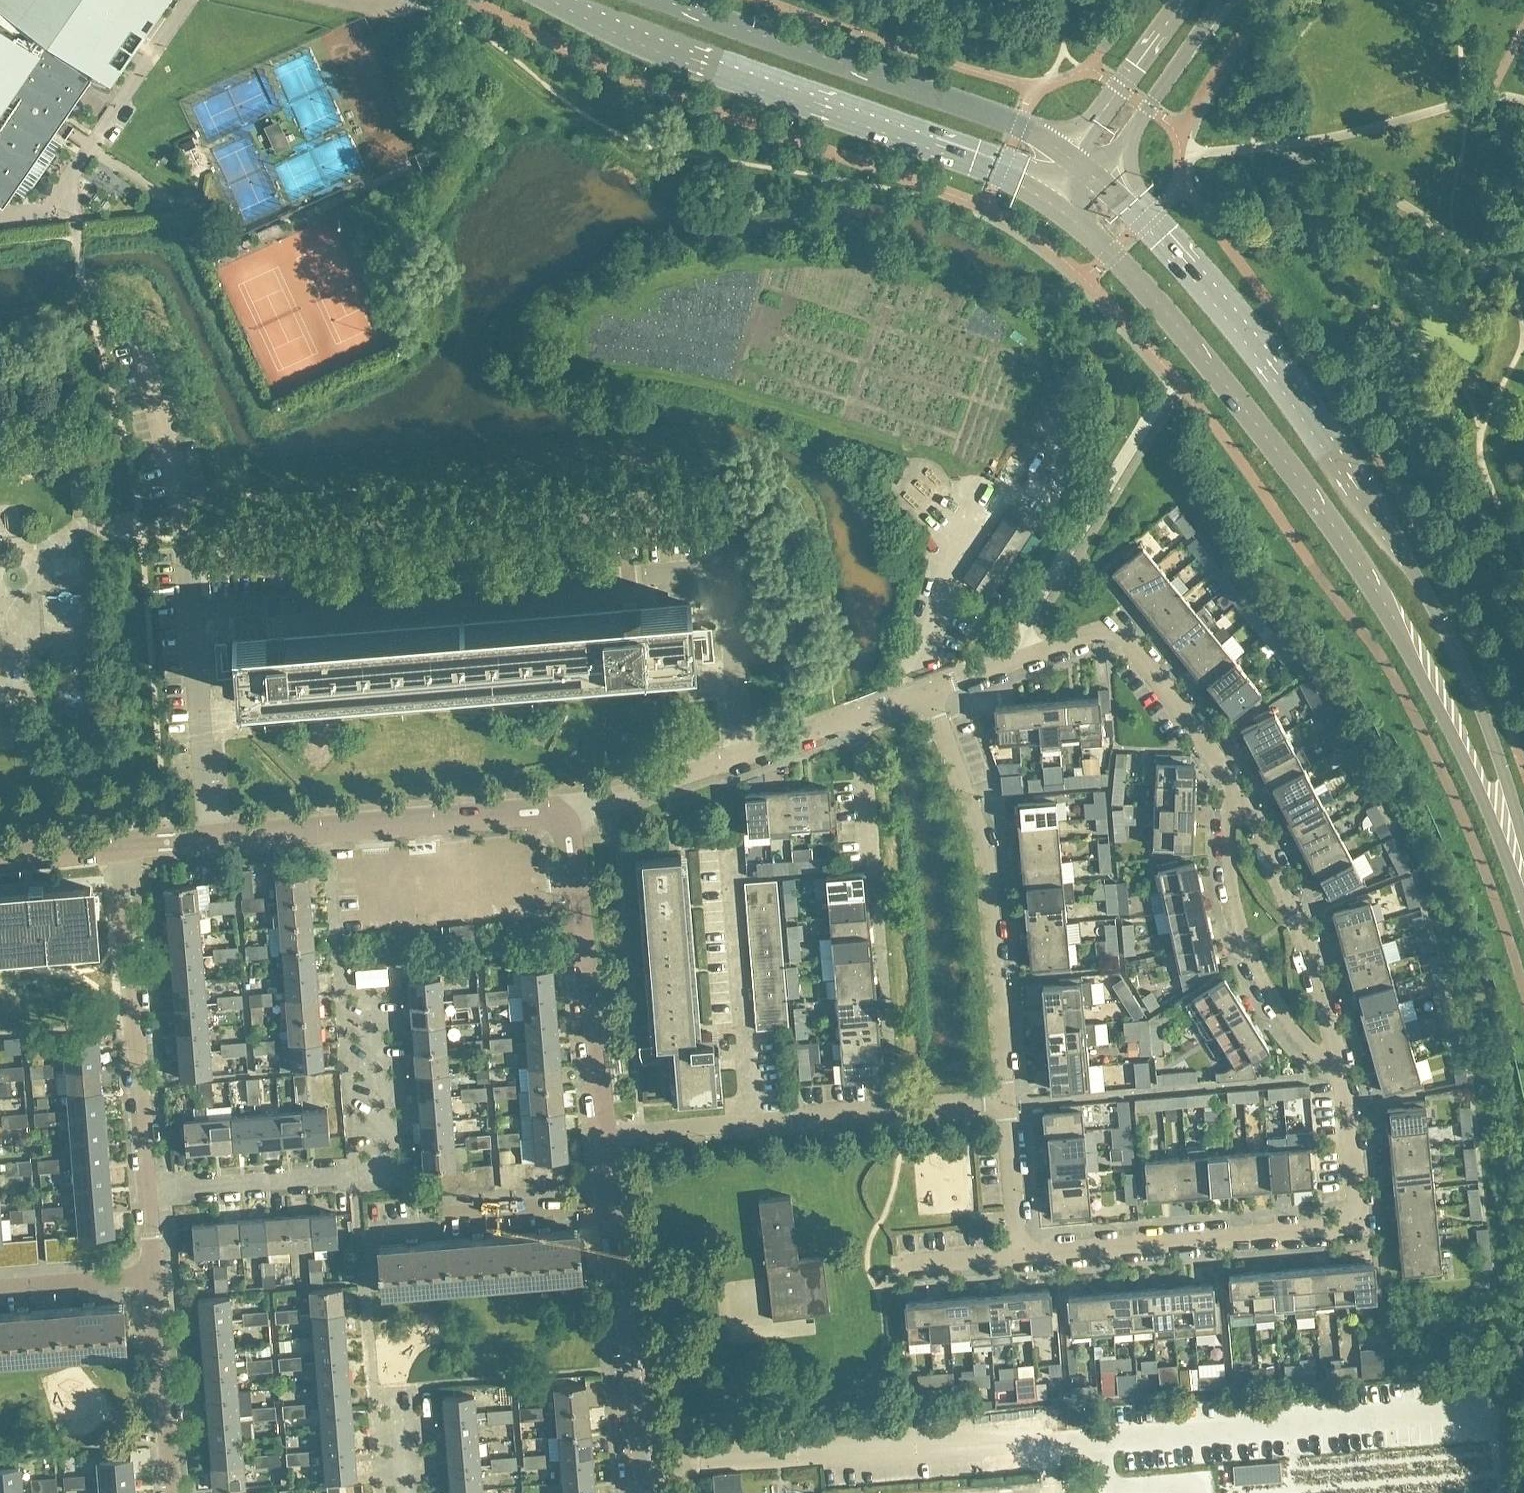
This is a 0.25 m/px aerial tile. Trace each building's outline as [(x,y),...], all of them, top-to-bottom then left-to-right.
[(95,73),(110,84),(168,0),(0,0),(0,205),(3,207),(15,189),(25,196),(62,143),(52,136),(56,130),(53,128),(60,118),(63,120),(95,73)] [(986,591),(1019,543),(1035,520),(1014,506),(966,578),(986,591)] [(1196,531),(1183,514),(1174,521),(1188,538),(1196,531)] [(1031,534),(1018,553),(1025,559),(1039,539),(1031,534)] [(1197,557),(1205,550),(1195,538),(1187,544),(1189,547),(1197,557)] [(1126,587),(1156,563),(1139,543),(1122,557),(1126,561),(1113,571),(1126,587)] [(1213,559),(1205,550),(1197,557),(1204,566),(1213,559)] [(1139,603),(1169,579),(1156,563),(1126,587),(1139,603)] [(1231,582),(1224,572),(1215,579),(1223,589),(1231,582)] [(1152,619),(1182,595),(1169,579),(1139,603),(1152,619)] [(1239,591),(1231,582),(1223,589),(1231,598),(1239,591)] [(1165,635),(1195,611),(1182,595),(1152,619),(1165,635)] [(694,651),(690,605),(641,609),(640,597),(624,598),(621,598),(622,610),(462,623),(466,670),(694,651)] [(1257,613),(1250,604),(1241,611),(1249,620),(1257,613)] [(1178,651),(1208,627),(1195,611),(1165,635),(1178,651)] [(1265,623),(1257,613),(1249,620),(1256,630),(1265,623)] [(466,670),(462,623),(286,638),(285,626),(265,627),(266,639),(234,642),(238,688),(466,670)] [(1191,667),(1221,643),(1208,627),(1178,651),(1191,667)] [(1274,652),(1283,645),(1273,633),(1265,640),(1267,642),(1274,652)] [(1204,683),(1234,659),(1221,643),(1191,667),(1204,683)] [(1291,654),(1283,645),(1274,652),(1282,661),(1291,654)] [(1217,699),(1247,675),(1234,659),(1204,683),(1217,699)] [(1264,695),(1247,675),(1217,699),(1231,715),(1243,705),(1247,709),(1264,695)] [(1107,735),(1105,713),(1100,713),(1098,697),(1077,699),(1081,737),(1081,747),(1101,745),(1100,735),(1107,735)] [(1081,737),(1077,699),(1057,700),(1060,739),(1081,737)] [(1326,710),(1320,699),(1310,704),(1316,715),(1326,710)] [(1060,739),(1057,700),(1036,702),(1040,740),(1041,751),(1061,749),(1060,739)] [(1040,740),(1036,702),(1016,704),(1019,742),(1040,740)] [(1019,742),(1016,704),(995,706),(996,722),(991,723),(993,744),(1019,742)] [(1284,731),(1272,708),(1252,718),(1255,723),(1240,730),(1250,749),(1284,731)] [(1331,720),(1326,710),(1316,715),(1322,725),(1331,720)] [(1294,749),(1284,731),(1250,749),(1260,767),(1294,749)] [(1345,746),(1339,735),(1330,740),(1335,751),(1345,746)] [(1294,749),(1260,767),(1269,785),(1303,767),(1311,764),(1301,745),(1294,749)] [(1351,757),(1345,746),(1335,751),(1341,762),(1351,757)] [(1193,785),(1194,763),(1178,763),(1178,758),(1156,757),(1155,783),(1193,785)] [(1124,785),(1126,767),(1115,766),(1113,784),(1124,785)] [(1313,786),(1303,767),(1269,785),(1279,804),(1313,786)] [(1368,780),(1363,769),(1353,775),(1359,785),(1368,780)] [(1108,773),(1099,773),(1084,775),(1085,786),(1108,784),(1108,773)] [(1085,786),(1084,775),(1063,776),(1064,788),(1085,786)] [(1064,788),(1063,776),(1043,778),(1044,789),(1064,788)] [(1044,789),(1043,778),(1028,779),(1029,790),(1044,789)] [(1374,791),(1368,780),(1359,785),(1364,796),(1374,791)] [(1193,805),(1193,785),(1155,783),(1155,804),(1193,805)] [(1122,803),(1124,785),(1113,784),(1111,802),(1122,803)] [(1322,804),(1313,786),(1279,804),(1289,822),(1322,804)] [(836,825),(835,803),(829,804),(828,787),(807,789),(810,828),(836,825)] [(810,828),(807,789),(786,791),(790,829),(810,828)] [(790,829),(786,791),(766,793),(769,831),(790,829)] [(769,831),(766,793),(745,794),(746,811),(741,811),(743,833),(769,831)] [(1057,820),(1055,794),(1033,796),(1033,801),(1017,803),(1019,824),(1057,820)] [(1107,816),(1105,801),(1094,802),(1096,817),(1107,816)] [(1192,826),(1193,805),(1155,804),(1154,824),(1192,826)] [(1332,822),(1322,804),(1289,822),(1298,840),(1332,822)] [(1124,824),(1123,808),(1112,809),(1113,824),(1124,824)] [(1373,823),(1383,818),(1377,808),(1368,813),(1373,823)] [(1359,811),(1337,821),(1341,832),(1364,822),(1359,811)] [(1108,832),(1107,816),(1096,817),(1097,833),(1108,832)] [(1389,829),(1383,818),(1373,823),(1379,834),(1389,829)] [(1059,841),(1057,820),(1019,824),(1021,844),(1059,841)] [(1342,840),(1332,822),(1298,840),(1308,858),(1342,840)] [(1126,839),(1124,824),(1113,824),(1115,840),(1126,839)] [(1192,847),(1192,826),(1154,824),(1153,851),(1175,851),(1175,846),(1192,847)] [(1403,856),(1400,851),(1393,836),(1383,842),(1393,861),(1403,856)] [(1351,858),(1342,840),(1308,858),(1317,876),(1351,858)] [(1060,861),(1059,841),(1021,844),(1022,864),(1060,861)] [(1110,857),(1109,842),(1098,843),(1099,858),(1110,857)] [(696,1042),(681,858),(681,857),(641,860),(641,862),(642,862),(658,1045),(656,1045),(645,1046),(641,1046),(641,1049),(642,1054),(645,1062),(668,1053),(675,1053),(679,1097),(679,1099),(678,1099),(678,1102),(723,1098),(723,1097),(718,1097),(714,1050),(712,1051),(711,1040),(696,1042)] [(1111,872),(1110,857),(1099,858),(1100,873),(1111,872)] [(829,869),(828,858),(813,859),(814,870),(829,869)] [(1363,882),(1351,858),(1317,876),(1327,895),(1341,887),(1344,892),(1363,882)] [(814,870),(813,859),(792,861),(793,872),(814,870)] [(1199,882),(1195,862),(1179,865),(1177,860),(1156,865),(1161,890),(1199,882)] [(793,872),(792,861),(772,863),(773,874),(793,872)] [(1062,882),(1060,861),(1022,864),(1024,885),(1062,882)] [(773,874),(772,863),(757,864),(758,875),(773,874)] [(252,872),(240,873),(241,885),(253,884),(252,872)] [(866,893),(864,872),(826,875),(828,896),(866,893)] [(310,901),(308,877),(276,879),(278,903),(310,901)] [(790,1028),(777,880),(745,883),(757,1031),(776,1029),(790,1028)] [(1070,881),(1062,882),(1024,885),(1026,905),(1064,902),(1072,901),(1070,881)] [(1127,897),(1126,881),(1115,882),(1116,897),(1127,897)] [(1116,897),(1115,882),(1104,883),(1106,898),(1116,897)] [(1203,902),(1199,882),(1161,890),(1166,911),(1203,902)] [(795,899),(794,884),(783,885),(784,900),(795,899)] [(199,910),(197,885),(165,888),(167,912),(199,910)] [(95,943),(90,887),(0,894),(0,951),(95,943)] [(1419,901),(1416,893),(1415,889),(1405,892),(1408,904),(1419,901)] [(868,913),(866,893),(828,896),(830,917),(868,913)] [(1117,913),(1116,897),(1106,898),(1107,914),(1117,913)] [(1129,912),(1127,897),(1116,897),(1117,913),(1129,912)] [(1376,922),(1369,897),(1348,903),(1349,908),(1333,912),(1339,932),(1376,922)] [(267,910),(266,899),(254,900),(255,911),(267,910)] [(797,915),(795,899),(784,900),(786,916),(797,915)] [(255,911),(254,900),(242,900),(243,912),(255,911)] [(235,913),(234,901),(222,902),(223,914),(235,913)] [(312,924),(310,901),(278,903),(280,927),(312,924)] [(223,914),(222,902),(210,903),(211,914),(223,914)] [(1066,923),(1064,902),(1026,905),(1027,926),(1066,923)] [(1208,923),(1203,902),(1166,911),(1170,931),(1208,923)] [(201,933),(199,910),(167,912),(169,936),(201,933)] [(870,934),(868,913),(830,917),(831,937),(870,934)] [(1427,929),(1424,919),(1423,918),(1413,921),(1416,932),(1427,929)] [(1381,942),(1376,922),(1339,932),(1345,952),(1381,942)] [(1067,943),(1066,923),(1027,926),(1029,946),(1067,943)] [(1117,938),(1116,923),(1105,924),(1106,939),(1117,938)] [(1134,938),(1133,923),(1122,924),(1123,939),(1134,938)] [(1212,943),(1208,923),(1170,931),(1174,951),(1212,943)] [(314,948),(312,924),(280,927),(282,951),(314,948)] [(799,940),(798,925),(787,926),(788,941),(799,940)] [(473,940),(472,926),(450,927),(451,942),(473,940)] [(1430,941),(1427,929),(1416,932),(1419,944),(1430,941)] [(203,957),(201,933),(169,936),(171,959),(203,957)] [(871,954),(870,934),(831,937),(833,958),(871,954)] [(1118,954),(1117,938),(1106,939),(1107,955),(1118,954)] [(800,955),(799,940),(788,941),(789,956),(800,955)] [(1387,962),(1381,942),(1345,952),(1350,972),(1387,962)] [(1069,969),(1067,943),(1029,946),(1031,967),(1047,966),(1048,971),(1069,969)] [(1216,963),(1212,943),(1174,951),(1180,976),(1201,972),(1200,967),(1216,963)] [(271,957),(270,946),(258,947),(259,958),(271,957)] [(259,958),(258,947),(246,948),(247,959),(259,958)] [(239,960),(238,948),(226,949),(227,961),(239,960)] [(316,972),(314,948),(282,951),(284,974),(316,972)] [(227,961),(226,949),(214,950),(215,962),(227,961)] [(873,975),(871,954),(833,958),(835,978),(873,975)] [(1442,968),(1439,957),(1439,956),(1428,959),(1432,971),(1442,968)] [(204,981),(203,957),(171,959),(173,983),(204,981)] [(1393,981),(1387,962),(1350,972),(1356,992),(1393,981)] [(798,981),(796,966),(785,967),(787,982),(798,981)] [(554,993),(552,968),(520,971),(522,995),(554,993)] [(1446,980),(1442,968),(1432,971),(1435,983),(1446,980)] [(318,996),(316,972),(284,974),(286,998),(318,996)] [(875,995),(873,975),(835,978),(837,999),(875,995)] [(442,1002),(440,977),(409,980),(411,1004),(442,1002)] [(1092,1002),(1091,980),(1081,981),(1080,977),(1058,979),(1059,984),(1043,985),(1044,1007),(1083,1003),(1092,1002)] [(1195,1020),(1235,995),(1224,977),(1210,986),(1208,981),(1177,1001),(1180,1006),(1185,1004),(1195,1020)] [(206,1004),(204,981),(173,983),(175,1007),(206,1004)] [(799,996),(798,981),(787,982),(788,997),(799,996)] [(1133,994),(1124,981),(1115,987),(1123,1000),(1133,994)] [(1398,1001),(1393,981),(1356,992),(1361,1012),(1398,1001)] [(511,1003),(510,990),(498,991),(499,1003),(511,1003)] [(499,1003),(498,991),(486,992),(487,1004),(499,1003)] [(1159,1004),(1151,991),(1141,997),(1151,1010),(1159,1004)] [(479,1005),(478,993),(466,994),(467,1006),(479,1005)] [(556,1016),(554,993),(522,995),(524,1019),(556,1016)] [(275,1005),(274,994),(262,995),(263,1006),(275,1005)] [(467,1006),(466,994),(454,995),(455,1007),(467,1006)] [(1141,1007),(1133,994),(1123,1000),(1131,1013),(1141,1007)] [(263,1006),(262,995),(250,996),(251,1007),(263,1006)] [(877,1016),(875,995),(837,999),(838,1019),(877,1016)] [(1246,1012),(1235,995),(1195,1020),(1206,1038),(1214,1033),(1246,1012)] [(243,1008),(242,996),(230,997),(231,1009),(243,1008)] [(320,1019),(318,996),(286,998),(288,1022),(320,1019)] [(231,1009),(230,997),(218,998),(219,1010),(231,1009)] [(1449,1009),(1446,997),(1435,1000),(1438,1012),(1449,1009)] [(1404,1021),(1398,1001),(1361,1012),(1367,1031),(1404,1021)] [(444,1025),(442,1002),(411,1004),(413,1028),(444,1025)] [(1084,1024),(1083,1003),(1044,1007),(1046,1027),(1084,1024)] [(208,1028),(206,1004),(175,1007),(176,1031),(208,1028)] [(806,1022),(805,1007),(793,1008),(795,1023),(806,1022)] [(1452,1020),(1449,1009),(1438,1012),(1441,1023),(1452,1020)] [(1225,1050),(1257,1030),(1246,1012),(1214,1033),(1225,1050)] [(558,1040),(556,1016),(524,1019),(526,1043),(558,1040)] [(878,1036),(877,1016),(838,1019),(840,1040),(878,1036)] [(322,1043),(320,1019),(288,1022),(290,1045),(322,1043)] [(1409,1041),(1404,1021),(1367,1031),(1372,1051),(1409,1041)] [(807,1037),(806,1022),(795,1023),(796,1038),(807,1037)] [(1160,1038),(1159,1022),(1148,1023),(1150,1039),(1160,1038)] [(1096,1043),(1094,1023),(1084,1024),(1046,1027),(1048,1047),(1086,1044),(1096,1043)] [(1150,1039),(1148,1023),(1137,1024),(1139,1040),(1150,1039)] [(446,1049),(444,1025),(413,1028),(415,1052),(446,1049)] [(210,1052),(208,1028),(176,1031),(178,1054),(210,1052)] [(1255,1057),(1268,1048),(1257,1030),(1225,1050),(1234,1065),(1224,1071),(1216,1071),(1216,1080),(1256,1077),(1256,1073),(1255,1070),(1254,1068),(1252,1064),(1257,1061),(1255,1057)] [(880,1057),(878,1036),(840,1040),(842,1060),(880,1057)] [(1460,1048),(1457,1036),(1446,1039),(1449,1051),(1460,1048)] [(515,1050),(514,1038),(502,1039),(503,1051),(515,1050)] [(1162,1053),(1160,1038),(1150,1039),(1151,1054),(1162,1053)] [(503,1051),(502,1039),(490,1040),(491,1052),(503,1051)] [(1151,1054),(1150,1039),(1139,1040),(1140,1055),(1151,1054)] [(560,1064),(558,1040),(526,1043),(528,1066),(560,1064)] [(278,1052),(277,1041),(264,1042),(265,1053),(278,1052)] [(483,1053),(482,1041),(470,1042),(471,1054),(483,1053)] [(1137,1041),(1128,1041),(1129,1056),(1138,1056),(1137,1041)] [(1415,1061),(1409,1041),(1372,1051),(1378,1071),(1415,1061)] [(265,1053),(264,1042),(254,1043),(256,1072),(267,1071),(265,1053)] [(471,1054),(470,1042),(457,1043),(458,1055),(471,1054)] [(100,1067),(98,1043),(65,1045),(67,1069),(100,1067)] [(324,1067),(322,1043),(290,1045),(292,1070),(324,1067)] [(235,1056),(234,1044),(222,1045),(223,1057),(235,1056)] [(246,1055),(246,1044),(234,1044),(235,1056),(246,1055)] [(1088,1065),(1086,1044),(1048,1047),(1050,1068),(1088,1065)] [(809,1063),(808,1047),(797,1048),(798,1063),(809,1063)] [(42,1048),(31,1049),(32,1062),(43,1062),(42,1048)] [(1463,1060),(1460,1048),(1449,1051),(1452,1063),(1456,1083),(1468,1081),(1463,1060)] [(448,1073),(446,1049),(415,1052),(417,1076),(448,1073)] [(212,1076),(210,1052),(178,1054),(180,1078),(212,1076)] [(880,1057),(842,1060),(836,1060),(838,1081),(843,1081),(844,1081),(882,1078),(880,1057)] [(1422,1086),(1415,1061),(1378,1071),(1384,1091),(1399,1087),(1401,1092),(1422,1086)] [(813,1079),(811,1076),(809,1063),(798,1063),(800,1084),(813,1083),(813,1079)] [(562,1087),(560,1064),(528,1066),(530,1090),(562,1087)] [(56,1076),(55,1065),(42,1066),(42,1071),(45,1071),(45,1077),(56,1076)] [(1090,1091),(1088,1065),(1050,1068),(1052,1089),(1068,1088),(1068,1093),(1090,1091)] [(42,1071),(42,1066),(31,1066),(32,1078),(45,1077),(45,1071),(42,1071)] [(24,1079),(23,1067),(12,1068),(13,1074),(10,1074),(10,1080),(24,1079)] [(101,1090),(100,1067),(67,1069),(69,1093),(101,1090)] [(12,1068),(0,1069),(0,1081),(10,1080),(10,1074),(13,1074),(12,1068)] [(1151,1086),(1149,1070),(1138,1071),(1140,1087),(1151,1086)] [(488,1071),(477,1072),(478,1084),(488,1084),(488,1071)] [(1192,1082),(1191,1071),(1176,1072),(1177,1083),(1192,1082)] [(1177,1083),(1176,1072),(1161,1074),(1162,1085),(1177,1083)] [(450,1097),(448,1073),(417,1076),(419,1099),(450,1097)] [(307,1087),(306,1075),(294,1076),(295,1088),(307,1087)] [(259,1091),(259,1079),(247,1080),(248,1092),(259,1091)] [(212,1095),(211,1083),(199,1084),(200,1096),(212,1095)] [(1309,1085),(1298,1086),(1288,1086),(1289,1097),(1310,1096),(1309,1085)] [(518,1097),(517,1086),(506,1087),(507,1098),(518,1097)] [(1289,1097),(1288,1086),(1268,1088),(1268,1099),(1289,1097)] [(308,1099),(307,1087),(295,1088),(296,1100),(308,1099)] [(507,1098),(506,1087),(494,1088),(495,1099),(507,1098)] [(564,1111),(562,1087),(530,1090),(532,1114),(564,1111)] [(486,1100),(486,1088),(473,1089),(474,1101),(486,1100)] [(474,1101),(473,1089),(461,1090),(462,1102),(474,1101)] [(1258,1100),(1257,1089),(1242,1090),(1243,1101),(1258,1100)] [(103,1114),(101,1090),(69,1093),(71,1117),(103,1114)] [(1243,1101),(1242,1090),(1227,1092),(1228,1103),(1243,1101)] [(260,1103),(259,1091),(248,1092),(249,1104),(260,1103)] [(1218,1104),(1217,1092),(1201,1094),(1202,1105),(1218,1104)] [(1202,1105),(1201,1094),(1186,1095),(1187,1106),(1202,1105)] [(213,1107),(212,1095),(200,1096),(201,1108),(207,1107),(213,1107)] [(1177,1107),(1176,1096),(1161,1097),(1162,1108),(1177,1107)] [(452,1120),(450,1097),(419,1099),(421,1123),(452,1120)] [(1162,1108),(1161,1097),(1146,1099),(1147,1110),(1162,1108)] [(1130,1116),(1128,1100),(1105,1102),(1106,1115),(1118,1114),(1119,1116),(1130,1116)] [(1427,1126),(1424,1100),(1403,1102),(1403,1107),(1387,1109),(1389,1130),(1427,1126)] [(1084,1130),(1081,1104),(1059,1106),(1060,1111),(1044,1112),(1045,1133),(1084,1130)] [(208,1120),(211,1152),(234,1150),(232,1118),(231,1105),(213,1107),(207,1107),(208,1120)] [(186,1154),(211,1152),(208,1120),(207,1107),(201,1108),(193,1108),(194,1121),(184,1122),(184,1128),(185,1140),(186,1154)] [(264,1108),(255,1109),(256,1116),(258,1148),(282,1146),(279,1114),(265,1115),(264,1108)] [(330,1142),(327,1110),(303,1112),(305,1144),(330,1142)] [(1472,1122),(1471,1116),(1471,1110),(1460,1111),(1461,1123),(1472,1122)] [(566,1135),(564,1111),(532,1114),(534,1137),(566,1135)] [(59,1123),(59,1112),(45,1113),(46,1119),(48,1118),(49,1124),(59,1123)] [(305,1144),(303,1112),(279,1114),(282,1146),(305,1144)] [(46,1119),(45,1113),(35,1114),(36,1125),(49,1124),(48,1118),(46,1119)] [(28,1126),(27,1114),(16,1115),(16,1121),(14,1121),(14,1127),(28,1126)] [(105,1138),(103,1114),(71,1117),(73,1140),(105,1138)] [(16,1121),(16,1115),(2,1116),(3,1128),(14,1127),(14,1121),(16,1121)] [(258,1148),(256,1116),(232,1118),(234,1150),(258,1148)] [(454,1144),(452,1120),(421,1123),(423,1147),(454,1144)] [(1473,1134),(1472,1122),(1461,1123),(1462,1135),(1473,1134)] [(1429,1146),(1427,1126),(1389,1130),(1391,1150),(1429,1146)] [(184,1128),(171,1129),(173,1155),(186,1154),(185,1140),(184,1128)] [(1085,1151),(1084,1130),(1045,1133),(1047,1154),(1085,1151)] [(1132,1147),(1131,1132),(1120,1133),(1121,1148),(1132,1147)] [(522,1145),(521,1133),(510,1134),(511,1146),(522,1145)] [(511,1146),(510,1134),(498,1135),(499,1147),(511,1146)] [(537,1162),(549,1161),(561,1160),(568,1159),(566,1135),(534,1137),(536,1162),(537,1162)] [(490,1148),(489,1136),(477,1137),(478,1149),(490,1148)] [(478,1149),(477,1137),(465,1138),(466,1150),(478,1149)] [(107,1161),(105,1138),(73,1140),(75,1164),(107,1161)] [(444,1169),(456,1168),(454,1144),(423,1147),(425,1171),(432,1170),(444,1169)] [(1210,1193),(1207,1155),(1206,1146),(1185,1147),(1186,1157),(1189,1195),(1210,1193)] [(1316,1168),(1314,1146),(1288,1148),(1291,1187),(1312,1185),(1311,1169),(1316,1168)] [(1431,1167),(1429,1146),(1391,1150),(1393,1171),(1431,1167)] [(1134,1162),(1132,1147),(1121,1148),(1123,1163),(1134,1162)] [(1291,1187),(1288,1148),(1268,1150),(1271,1188),(1291,1187)] [(1271,1188),(1268,1150),(1247,1152),(1251,1190),(1271,1188)] [(1476,1162),(1475,1150),(1464,1151),(1465,1163),(1476,1162)] [(1087,1171),(1085,1151),(1047,1154),(1049,1174),(1087,1171)] [(1251,1190),(1247,1152),(1227,1154),(1230,1192),(1251,1190)] [(1230,1192),(1227,1154),(1207,1155),(1210,1193),(1230,1192)] [(1189,1195),(1186,1157),(1166,1159),(1169,1197),(1189,1195)] [(63,1171),(62,1159),(49,1161),(50,1166),(52,1166),(53,1172),(63,1171)] [(1169,1197),(1166,1159),(1140,1161),(1141,1183),(1147,1182),(1148,1199),(1169,1197)] [(563,1184),(561,1160),(549,1161),(551,1185),(563,1184)] [(50,1166),(49,1161),(38,1161),(39,1173),(53,1172),(52,1166),(50,1166)] [(109,1185),(107,1161),(75,1164),(77,1188),(109,1185)] [(551,1185),(549,1161),(537,1162),(539,1186),(551,1185)] [(31,1174),(30,1162),(19,1163),(20,1169),(17,1169),(18,1175),(31,1174)] [(539,1186),(537,1162),(536,1162),(525,1163),(527,1187),(539,1186)] [(1477,1174),(1476,1164),(1476,1162),(1465,1163),(1466,1175),(1477,1174)] [(20,1169),(19,1163),(6,1164),(6,1169),(7,1175),(18,1175),(17,1169),(20,1169)] [(527,1187),(525,1163),(512,1164),(515,1188),(527,1187)] [(515,1188),(512,1164),(500,1165),(502,1189),(515,1188)] [(494,1190),(492,1165),(480,1166),(482,1191),(494,1190)] [(482,1191),(480,1166),(468,1167),(470,1192),(482,1191)] [(470,1192),(468,1167),(456,1168),(458,1193),(470,1192)] [(1433,1187),(1431,1167),(1393,1171),(1395,1191),(1433,1187)] [(458,1193),(456,1168),(444,1169),(446,1194),(458,1193)] [(446,1194),(444,1169),(432,1170),(434,1195),(446,1194)] [(1089,1192),(1087,1171),(1049,1174),(1051,1195),(1089,1192)] [(1136,1187),(1134,1172),(1123,1173),(1125,1188),(1136,1187)] [(111,1209),(109,1185),(77,1188),(79,1212),(111,1209)] [(1137,1203),(1136,1187),(1125,1188),(1126,1204),(1137,1203)] [(1435,1207),(1433,1187),(1395,1191),(1397,1211),(1435,1207)] [(1480,1203),(1479,1191),(1468,1192),(1469,1204),(1480,1203)] [(1091,1218),(1089,1192),(1051,1195),(1052,1216),(1069,1215),(1069,1220),(1091,1218)] [(830,1313),(823,1256),(798,1259),(790,1196),(771,1198),(758,1199),(766,1264),(769,1263),(773,1300),(770,1300),(773,1320),(815,1315),(830,1313)] [(1481,1215),(1480,1205),(1480,1203),(1469,1204),(1470,1216),(1481,1215)] [(67,1219),(66,1207),(53,1208),(53,1214),(56,1213),(57,1220),(67,1219)] [(1437,1228),(1435,1207),(1397,1211),(1399,1232),(1437,1228)] [(53,1214),(53,1208),(42,1208),(43,1221),(57,1220),(56,1213),(53,1214)] [(35,1221),(34,1209),(23,1210),(24,1216),(21,1216),(21,1223),(35,1221)] [(113,1233),(111,1209),(79,1212),(80,1236),(81,1236),(93,1235),(105,1234),(113,1233)] [(24,1216),(23,1210),(13,1211),(10,1211),(11,1224),(13,1223),(21,1223),(21,1216),(24,1216)] [(339,1245),(336,1213),(312,1215),(314,1247),(339,1245)] [(314,1247),(312,1215),(288,1217),(290,1249),(314,1247)] [(290,1249),(288,1217),(264,1219),(267,1251),(290,1249)] [(267,1251),(264,1219),(240,1221),(243,1253),(267,1251)] [(243,1253),(240,1221),(217,1223),(219,1255),(243,1253)] [(219,1255),(217,1223),(192,1225),(195,1257),(219,1255)] [(1439,1248),(1437,1228),(1399,1232),(1401,1252),(1439,1248)] [(515,1283),(582,1277),(579,1238),(579,1231),(552,1234),(551,1229),(540,1230),(540,1234),(512,1237),(515,1283)] [(1489,1243),(1488,1231),(1477,1232),(1478,1244),(1489,1243)] [(107,1258),(105,1234),(93,1235),(95,1259),(107,1258)] [(95,1259),(93,1235),(81,1236),(83,1260),(95,1259)] [(445,1242),(449,1288),(515,1283),(512,1237),(483,1239),(483,1235),(472,1236),(472,1240),(445,1242)] [(83,1260),(81,1236),(80,1236),(69,1237),(71,1261),(83,1260)] [(71,1261),(69,1237),(57,1238),(59,1262),(71,1261)] [(59,1262),(57,1238),(45,1239),(47,1263),(59,1262)] [(38,1263),(36,1239),(24,1240),(26,1264),(38,1263)] [(26,1264),(24,1240),(12,1241),(14,1265),(26,1264)] [(449,1288),(445,1242),(418,1244),(418,1240),(406,1241),(407,1245),(379,1247),(380,1268),(378,1268),(378,1272),(381,1272),(383,1293),(449,1288)] [(14,1265),(12,1241),(0,1242),(2,1266),(14,1265)] [(1490,1255),(1489,1243),(1478,1244),(1479,1256),(1490,1255)] [(1442,1274),(1439,1248),(1401,1252),(1403,1273),(1420,1271),(1420,1277),(1442,1274)] [(322,1271),(321,1259),(309,1260),(310,1272),(322,1271)] [(1382,1300),(1380,1278),(1375,1278),(1373,1262),(1352,1264),(1356,1302),(1382,1300)] [(274,1275),(273,1263),(262,1264),(263,1276),(274,1275)] [(1356,1302),(1352,1264),(1332,1266),(1335,1304),(1356,1302)] [(1335,1304),(1332,1266),(1311,1267),(1315,1306),(1335,1304)] [(227,1279),(226,1267),(215,1268),(216,1280),(227,1279)] [(1315,1306),(1311,1267),(1291,1269),(1294,1307),(1295,1318),(1316,1316),(1315,1306)] [(1294,1307),(1291,1269),(1271,1271),(1274,1309),(1294,1307)] [(323,1283),(322,1271),(310,1272),(311,1284),(323,1283)] [(1274,1309),(1271,1271),(1250,1273),(1253,1311),(1254,1323),(1275,1321),(1274,1309)] [(1253,1311),(1250,1273),(1229,1275),(1230,1291),(1225,1291),(1227,1313),(1253,1311)] [(275,1287),(274,1275),(263,1276),(264,1288),(275,1287)] [(228,1290),(227,1279),(216,1280),(217,1291),(228,1290)] [(1221,1332),(1218,1300),(1213,1300),(1212,1284),(1191,1286),(1194,1324),(1195,1334),(1221,1332)] [(1194,1324),(1191,1286),(1170,1288),(1174,1326),(1175,1336),(1195,1334),(1194,1324)] [(343,1312),(341,1288),(310,1291),(312,1315),(343,1312)] [(1174,1326),(1170,1288),(1150,1289),(1153,1327),(1154,1337),(1175,1336),(1174,1326)] [(1153,1327),(1150,1289),(1130,1291),(1133,1329),(1153,1327)] [(1058,1328),(1056,1306),(1051,1306),(1049,1290),(1028,1292),(1032,1330),(1058,1328)] [(1133,1329),(1130,1291),(1109,1293),(1112,1331),(1133,1329)] [(1032,1330),(1028,1292),(1008,1293),(1011,1332),(1032,1330)] [(1011,1332),(1008,1293),(987,1295),(991,1333),(1011,1332)] [(1112,1331),(1109,1293),(1089,1295),(1092,1333),(1112,1331)] [(991,1333),(987,1295),(967,1297),(970,1335),(991,1333)] [(1092,1333),(1089,1295),(1068,1296),(1069,1313),(1064,1313),(1066,1335),(1092,1333)] [(232,1321),(230,1297),(198,1299),(200,1324),(232,1321)] [(970,1335),(967,1297),(946,1299),(950,1337),(970,1335)] [(950,1337),(946,1299),(926,1300),(929,1339),(950,1337)] [(929,1339),(926,1300),(905,1302),(906,1318),(901,1319),(903,1341),(929,1339)] [(60,1357),(127,1351),(124,1305),(94,1307),(94,1303),(83,1304),(83,1308),(57,1310),(60,1357)] [(57,1310),(29,1313),(28,1309),(17,1310),(17,1314),(0,1315),(0,1362),(27,1360),(60,1357),(57,1310)] [(300,1322),(299,1310),(287,1311),(288,1323),(300,1322)] [(288,1323),(287,1311),(275,1312),(276,1324),(288,1323)] [(268,1325),(267,1312),(255,1313),(256,1325),(268,1325)] [(345,1336),(343,1312),(312,1315),(314,1338),(345,1336)] [(256,1325),(255,1313),(243,1314),(244,1326),(256,1325)] [(234,1345),(232,1321),(200,1324),(202,1347),(234,1345)] [(347,1359),(345,1336),(314,1338),(316,1362),(347,1359)] [(235,1368),(234,1345),(202,1347),(204,1371),(235,1368)] [(267,1348),(245,1350),(246,1359),(267,1357),(267,1348)] [(1383,1351),(1361,1353),(1363,1379),(1385,1377),(1383,1351)] [(1131,1368),(1130,1357),(1115,1359),(1116,1370),(1131,1368)] [(303,1369),(303,1358),(291,1359),(292,1370),(303,1369)] [(292,1370),(291,1359),(279,1360),(280,1370),(292,1370)] [(349,1383),(347,1359),(316,1362),(318,1386),(349,1383)] [(1116,1370),(1115,1359),(1100,1360),(1101,1371),(1116,1370)] [(1299,1361),(1300,1366),(1301,1385),(1316,1384),(1315,1359),(1299,1361)] [(272,1371),(271,1360),(259,1361),(260,1372),(272,1371)] [(1158,1371),(1157,1360),(1141,1361),(1142,1372),(1158,1371)] [(260,1372),(259,1361),(247,1362),(248,1373),(260,1372)] [(1062,1374),(1061,1363),(1045,1365),(1046,1376),(1062,1374)] [(1030,1377),(1029,1366),(1014,1367),(1015,1378),(1030,1377)] [(1301,1385),(1300,1366),(1284,1366),(1286,1385),(1301,1385)] [(1015,1378),(1014,1367),(999,1369),(1000,1380),(1015,1378)] [(1356,1367),(1341,1368),(1342,1380),(1357,1379),(1356,1367)] [(237,1392),(235,1368),(204,1371),(206,1395),(237,1392)] [(1274,1368),(1259,1368),(1259,1371),(1260,1385),(1275,1385),(1274,1368)] [(1342,1380),(1341,1368),(1326,1369),(1327,1381),(1342,1380)] [(1190,1370),(1179,1371),(1181,1391),(1191,1390),(1190,1370)] [(1260,1385),(1259,1371),(1233,1372),(1234,1388),(1260,1386),(1260,1385)] [(949,1384),(948,1373),(933,1374),(934,1385),(949,1384)] [(934,1385),(933,1374),(917,1375),(918,1387),(934,1385)] [(990,1385),(989,1374),(974,1375),(975,1387),(990,1385)] [(975,1387),(974,1375),(973,1376),(961,1377),(958,1377),(959,1388),(975,1387)] [(1226,1376),(1199,1378),(1200,1389),(1226,1388),(1226,1376)] [(1030,1377),(1015,1378),(1015,1383),(1017,1402),(1036,1401),(1036,1399),(1034,1383),(1034,1382),(1034,1377),(1030,1377)] [(1172,1380),(1159,1381),(1161,1397),(1173,1396),(1172,1380)] [(1036,1383),(1034,1383),(1036,1399),(1038,1399),(1047,1398),(1045,1382),(1036,1383)] [(351,1407),(349,1383),(318,1386),(320,1409),(351,1407)] [(589,1410),(587,1386),(554,1389),(556,1413),(589,1410)] [(1086,1386),(1070,1387),(1071,1399),(1087,1398),(1086,1386)] [(239,1416),(237,1392),(206,1395),(207,1418),(239,1416)] [(476,1413),(475,1395),(443,1397),(445,1422),(477,1419),(476,1418),(488,1417),(488,1412),(476,1413)] [(307,1416),(307,1405),(295,1406),(296,1417),(307,1416)] [(296,1417),(295,1406),(283,1407),(284,1418),(296,1417)] [(276,1419),(275,1407),(263,1408),(264,1420),(276,1419)] [(353,1430),(351,1407),(320,1409),(321,1433),(353,1430)] [(264,1420),(263,1408),(251,1409),(252,1420),(264,1420)] [(545,1419),(544,1408),(532,1409),(533,1420),(545,1419)] [(533,1420),(532,1409),(521,1410),(521,1421),(533,1420)] [(513,1422),(512,1410),(500,1411),(501,1423),(513,1422)] [(591,1434),(589,1410),(556,1413),(558,1437),(591,1434)] [(1069,1410),(1057,1410),(1057,1429),(1069,1428),(1069,1410)] [(501,1423),(500,1411),(488,1412),(488,1417),(489,1424),(501,1423)] [(241,1439),(239,1416),(207,1418),(209,1442),(241,1439)] [(478,1443),(477,1419),(445,1422),(447,1446),(478,1443)] [(355,1454),(353,1430),(321,1433),(323,1457),(355,1454)] [(593,1458),(591,1434),(558,1437),(560,1460),(593,1458)] [(243,1463),(241,1439),(209,1442),(211,1466),(243,1463)] [(480,1467),(478,1443),(447,1446),(449,1469),(480,1467)] [(311,1463),(310,1452),(299,1453),(299,1464),(311,1463)] [(299,1464),(299,1453),(287,1454),(288,1465),(299,1464)] [(357,1478),(355,1454),(323,1457),(325,1481),(357,1478)] [(280,1466),(279,1455),(267,1456),(268,1467),(280,1466)] [(549,1467),(548,1455),(536,1456),(537,1468),(549,1467)] [(268,1467),(267,1456),(255,1457),(256,1468),(268,1467)] [(537,1468),(536,1456),(524,1457),(525,1469),(537,1468)] [(517,1469),(516,1458),(504,1459),(505,1470),(517,1469)] [(595,1481),(593,1458),(560,1460),(562,1484),(595,1481)] [(505,1470),(504,1459),(492,1460),(493,1471),(505,1470)] [(133,1484),(131,1460),(100,1462),(102,1487),(133,1484)] [(245,1487),(243,1463),(211,1466),(213,1490),(245,1487)] [(482,1490),(480,1467),(449,1469),(450,1492),(482,1490)] [(19,1469),(0,1470),(0,1492),(21,1492),(19,1469)] [(741,1472),(713,1474),(715,1492),(742,1491),(741,1472)] [(89,1488),(88,1476),(75,1477),(75,1483),(78,1483),(78,1489),(89,1488)] [(75,1483),(75,1477),(64,1478),(65,1490),(78,1489),(78,1483),(75,1483)] [(56,1479),(46,1480),(46,1488),(43,1489),(44,1492),(57,1492),(56,1479)] [(46,1480),(32,1481),(33,1492),(44,1492),(43,1489),(46,1488),(46,1480)] [(595,1481),(562,1484),(563,1492),(596,1492),(595,1481)] [(133,1484),(102,1487),(102,1492),(134,1492),(133,1484)]
